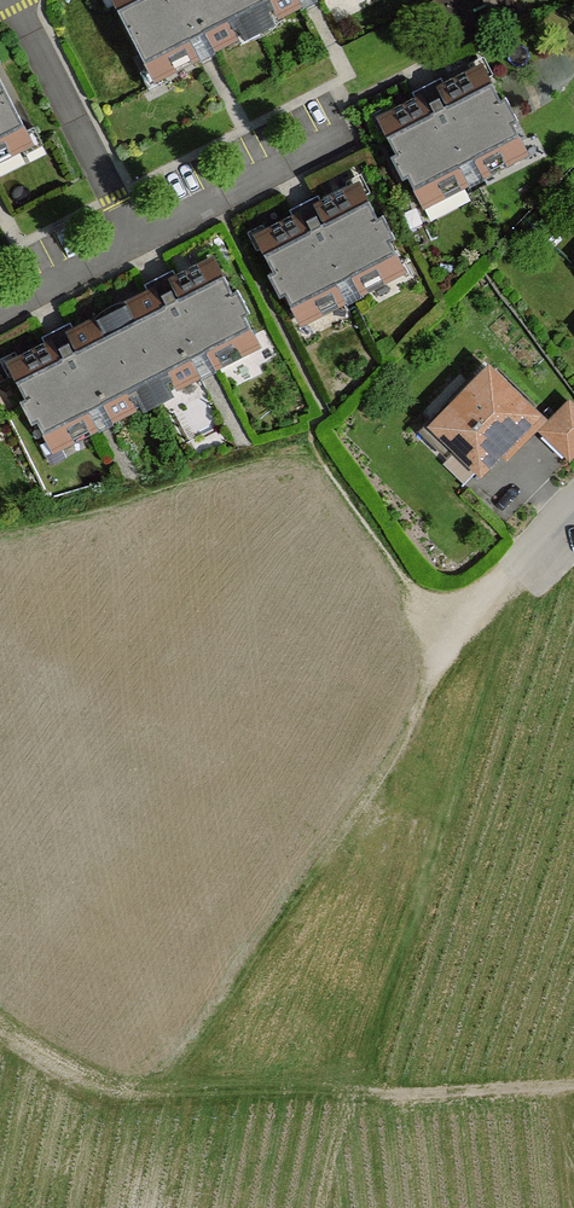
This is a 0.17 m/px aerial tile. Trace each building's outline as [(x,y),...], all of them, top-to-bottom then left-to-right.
[(243,0),(113,0),(153,79),(197,57),(216,47),(256,27),(243,0)] [(256,27),(302,3),(309,0),(243,0),(256,27)] [(528,152),(484,67),(445,86),(419,99),(379,119),(424,205),(474,180),(528,152)] [(32,142),(0,79),(0,159),(32,142)] [(405,270),(361,184),(323,204),(293,219),(257,237),(301,323),(350,298),(405,270)] [(260,344),(216,259),(178,278),(157,289),(112,312),(156,398),(198,376),(217,367),(260,344)] [(112,420),(156,398),(112,312),(72,332),(46,345),(8,364),(52,451),(94,429),(112,420)] [(491,369),(437,426),(482,471),(530,420),(536,414),(491,369)] [(542,431),(569,458),(573,453),(573,407),(569,402),(542,431)]
